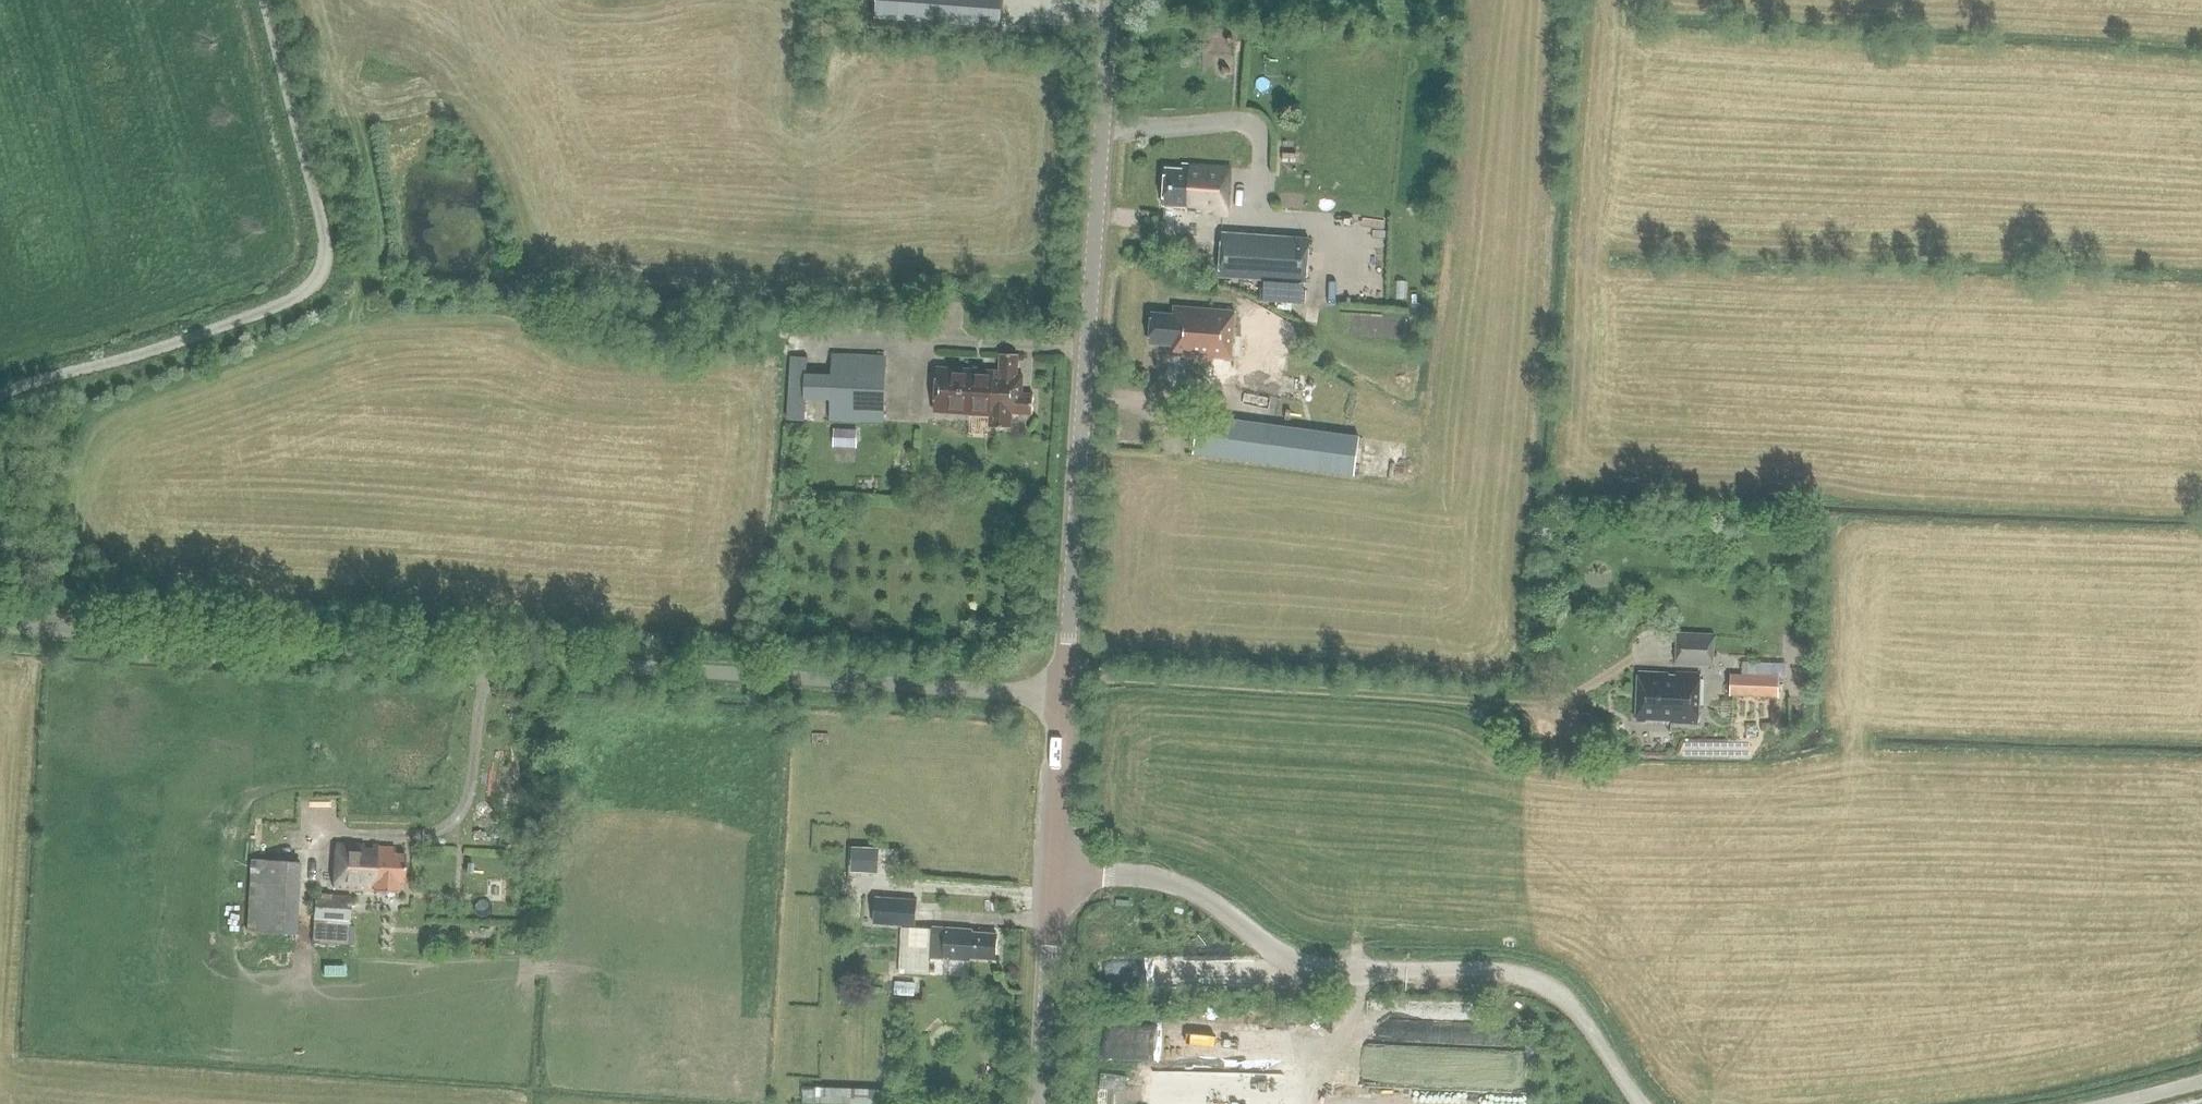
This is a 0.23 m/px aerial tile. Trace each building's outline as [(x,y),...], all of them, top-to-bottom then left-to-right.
[(1001,0),(880,0),(878,25),(998,34),(1001,0)] [(1226,212),(1230,167),(1184,165),(1182,170),(1165,169),(1163,206),(1187,208),(1187,212),(1197,212),(1198,214),(1225,215),(1226,213),(1226,212)] [(1307,284),(1310,239),(1222,233),(1219,278),(1307,284)] [(1229,356),(1232,312),(1174,308),(1174,315),(1152,313),(1150,344),(1158,344),(1157,359),(1191,361),(1191,353),(1229,356)] [(1032,414),(1033,395),(1022,395),(1023,377),(1017,377),(1018,356),(1001,355),(1000,372),(938,370),(936,414),(990,417),(989,428),(1011,429),(1011,413),(1032,414)] [(832,375),(803,374),(802,397),(826,398),(826,420),(881,422),(883,358),(832,356),(832,375)] [(802,397),(803,374),(804,360),(788,358),(784,418),(800,419),(802,397)] [(1194,455),(1355,476),(1360,437),(1199,416),(1194,455)] [(863,445),(864,427),(840,426),(839,445),(863,445)] [(1713,667),(1714,634),(1676,633),(1675,665),(1713,667)] [(1697,725),(1699,675),(1675,674),(1675,675),(1637,673),(1635,722),(1645,723),(1645,721),(1669,722),(1669,724),(1697,725)] [(1730,696),(1778,698),(1779,675),(1731,674),(1730,696)] [(404,883),(406,855),(395,855),(395,848),(381,847),(374,846),(373,855),(363,854),(363,846),(336,844),(333,889),(398,893),(398,882),(404,883)] [(251,859),(250,882),(299,885),(300,862),(251,859)] [(316,894),(313,943),(349,945),(350,923),(349,923),(351,896),(316,894)] [(884,924),(898,925),(900,900),(886,899),(884,924)] [(929,958),(943,959),(970,961),(970,958),(995,960),(997,934),(972,932),(972,930),(932,927),(929,958)] [(1138,1023),(1137,1057),(1220,1058),(1221,1024),(1138,1023)]
